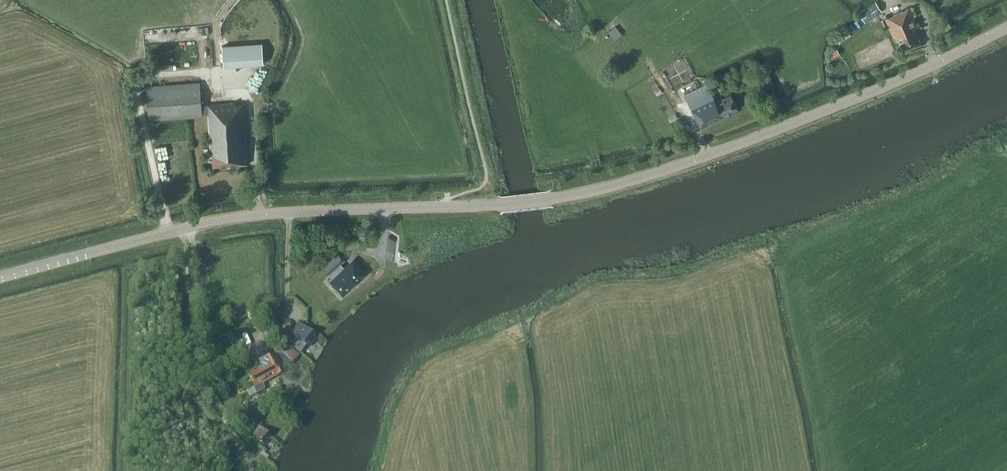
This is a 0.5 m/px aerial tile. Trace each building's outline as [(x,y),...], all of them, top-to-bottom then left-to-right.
[(865,22),(882,11),(875,1),(858,12),(865,22)] [(919,26),(910,7),(884,18),(885,18),(888,25),(893,37),(897,36),(903,48),(920,40),(914,28),(919,26)] [(616,38),(623,33),(616,24),(609,30),(616,38)] [(262,42),(222,45),(223,66),(263,63),(262,42)] [(832,58),(840,54),(837,48),(829,52),(832,58)] [(664,66),(674,86),(694,75),(684,56),(664,66)] [(201,105),(200,82),(146,85),(148,120),(202,117),(202,115),(207,115),(210,156),(212,156),(213,166),(248,164),(244,104),(235,104),(234,96),(223,97),(224,103),(206,104),(206,105),(201,105)] [(707,82),(700,86),(704,93),(695,98),(691,91),(684,95),(701,128),(724,117),(723,116),(738,108),(731,94),(716,101),(711,90),(707,82)] [(339,265),(345,260),(338,252),(322,267),(330,274),(339,265)] [(343,269),(339,265),(330,274),(344,290),(349,285),(350,287),(365,273),(353,260),(343,269)] [(293,348),(301,354),(306,347),(309,348),(317,338),(299,323),(290,333),(299,341),(293,348)] [(290,344),(283,351),(293,361),(300,355),(290,344)] [(282,354),(276,357),(276,355),(260,363),(263,369),(249,376),(255,388),(253,388),(256,395),(265,390),(263,384),(270,380),(269,378),(275,375),(276,377),(285,372),(282,368),(293,362),(282,354)] [(271,437),(257,425),(249,433),(264,446),(271,437)]
